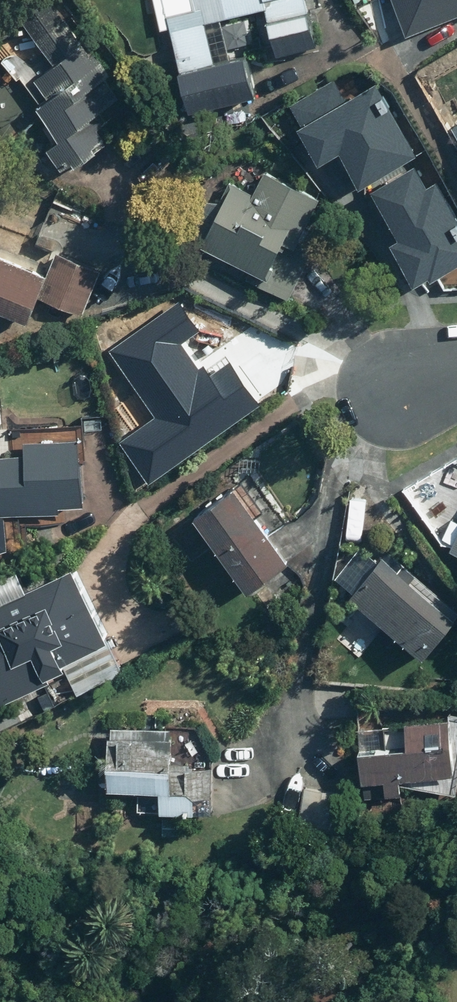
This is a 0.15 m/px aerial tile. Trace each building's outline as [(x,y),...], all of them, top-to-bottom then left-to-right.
[(265,8),(268,20),(310,11),(308,0),(192,0),(195,12),(168,18),(186,90),(249,75),(244,57),(215,64),(205,22),(265,8)] [(406,35),(456,16),(456,0),(393,0),(406,35)] [(99,151),(95,145),(140,114),(106,65),(97,71),(81,48),(37,78),(51,98),(38,107),(61,141),(53,146),(62,160),(70,155),(78,166),(99,151)] [(343,141),(364,177),(418,145),(378,77),(349,95),(336,73),(291,99),(323,153),(343,141)] [(456,153),(456,124),(444,131),(456,153)] [(372,182),(403,235),(396,239),(418,276),(456,254),(456,201),(441,173),(431,178),(418,155),(372,182)] [(229,157),(188,240),(293,292),(334,209),(229,157)] [(0,254),(0,309),(31,321),(50,273),(0,254)] [(116,444),(147,486),(259,405),(228,362),(207,378),(181,343),(201,328),(181,300),(108,354),(154,416),(116,444)] [(8,552),(5,516),(59,511),(59,507),(84,505),(79,439),(23,444),(24,456),(0,458),(0,556),(8,552)] [(236,490),(195,519),(248,593),(289,564),(236,490)] [(347,592),(421,654),(456,612),(456,609),(385,548),(347,592)] [(45,685),(41,675),(109,643),(73,568),(0,603),(0,706),(45,685)] [(107,785),(159,785),(159,810),(211,810),(211,762),(169,762),(169,736),(107,735),(107,785)] [(383,778),(384,792),(399,791),(398,776),(451,772),(448,741),(357,748),(359,780),(383,778)]
